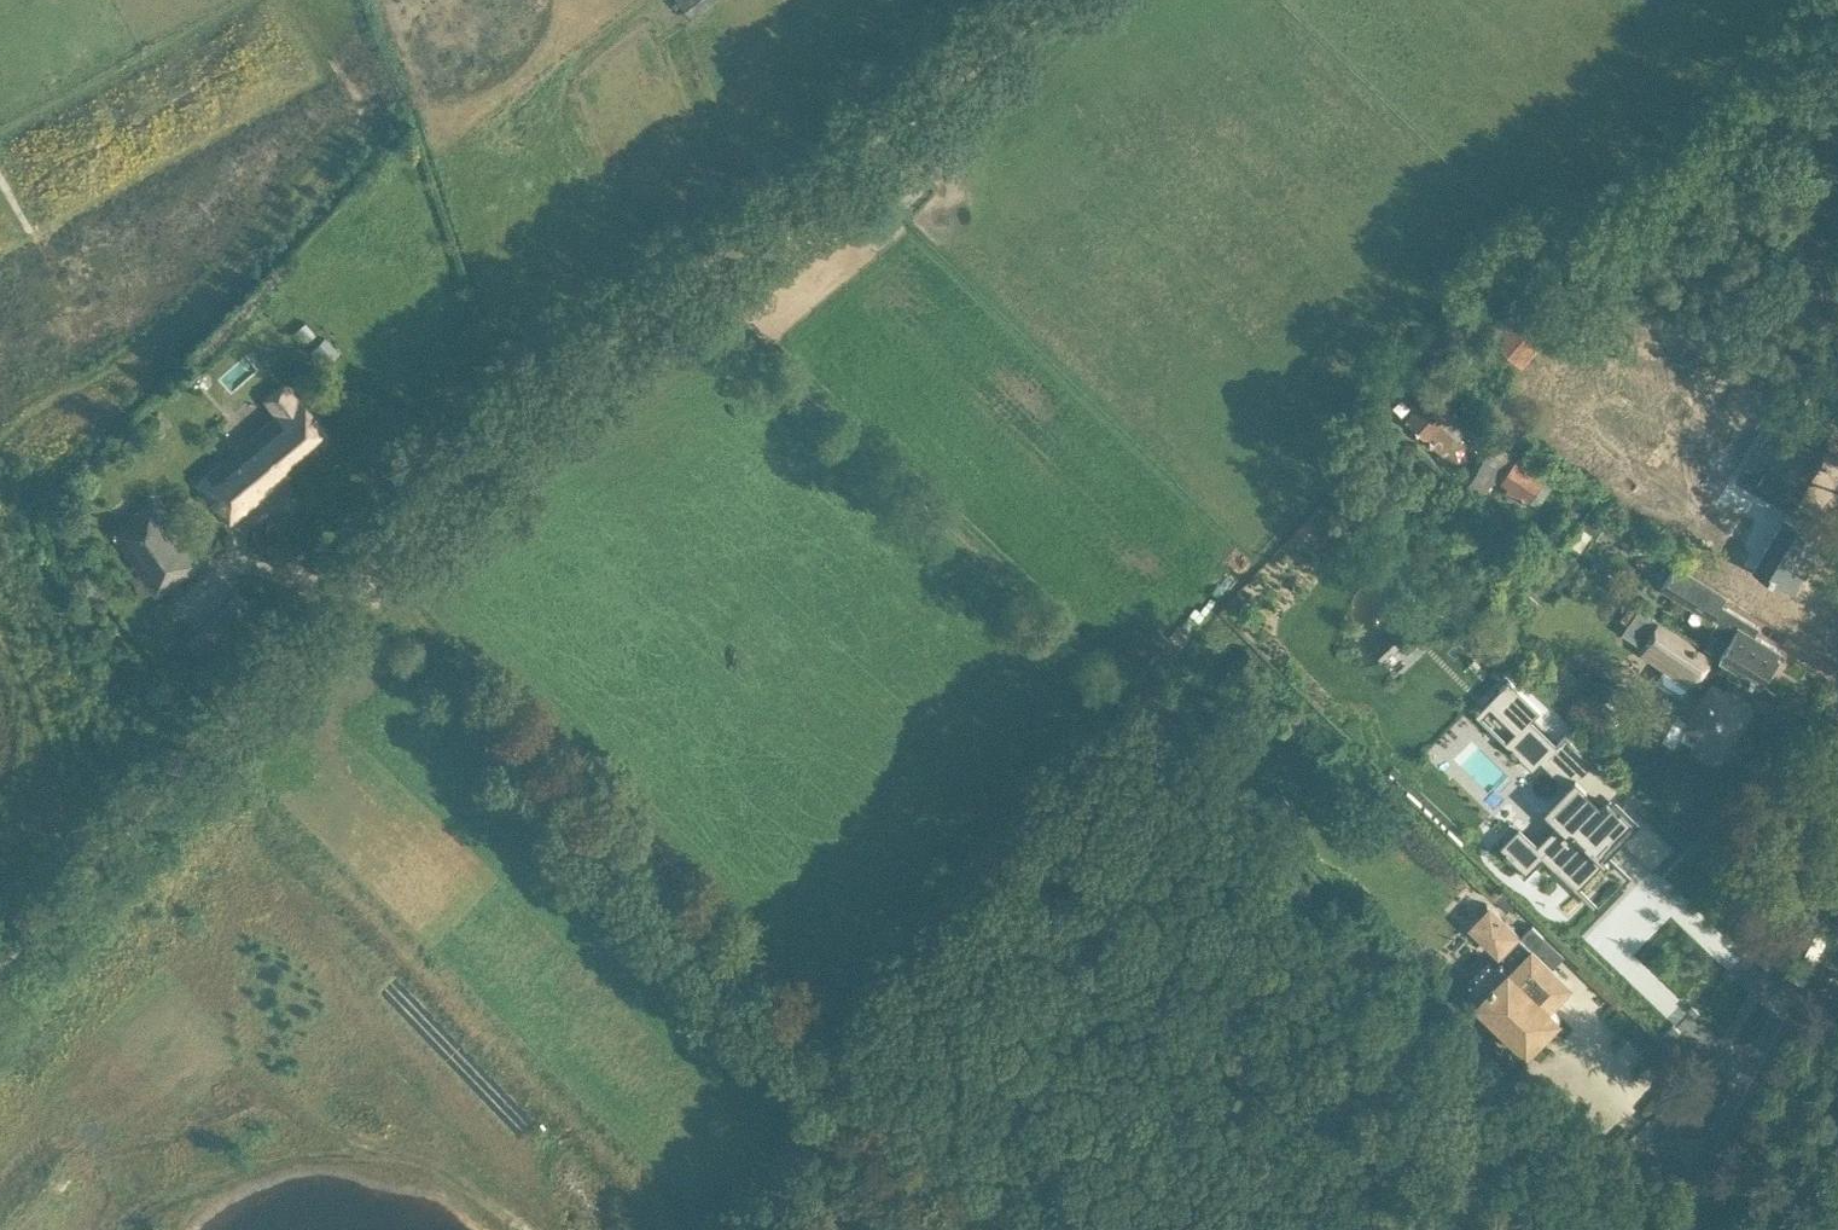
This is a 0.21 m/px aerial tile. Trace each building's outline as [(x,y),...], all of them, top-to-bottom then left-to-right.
[(692,15),(711,0),(680,0),(692,15)] [(1523,363),(1554,327),(1527,304),(1496,340),(1523,363)] [(1456,410),(1447,401),(1430,385),(1411,406),(1415,410),(1406,420),(1428,440),(1431,444),(1432,443),(1444,455),(1445,453),(1443,452),(1457,437),(1442,423),(1456,410)] [(275,415),(196,482),(229,522),(287,473),(282,467),(326,429),(298,396),(275,415)] [(1483,497),(1512,453),(1492,439),(1462,483),(1483,497)] [(1530,500),(1543,480),(1516,461),(1502,481),(1510,486),(1507,490),(1523,501),(1526,497),(1530,500)] [(1807,485),(1770,462),(1752,494),(1789,516),(1807,485)] [(109,529),(139,572),(132,578),(138,586),(135,588),(143,599),(153,592),(155,595),(199,564),(153,498),(109,529)] [(1823,518),(1805,507),(1797,502),(1796,503),(1789,516),(1798,522),(1815,532),(1823,518)] [(1746,555),(1759,563),(1757,566),(1770,574),(1769,575),(1774,578),(1774,576),(1793,588),(1804,568),(1801,566),(1819,536),(1787,516),(1776,534),(1763,527),(1746,555)] [(1712,631),(1729,641),(1726,647),(1721,655),(1751,673),(1749,676),(1755,679),(1756,677),(1762,680),(1767,673),(1771,675),(1780,660),(1776,658),(1780,650),(1755,635),(1760,626),(1721,602),(1725,596),(1674,564),(1660,586),(1712,618),(1718,621),(1712,631)] [(235,588),(186,639),(206,661),(256,609),(235,588)] [(1726,741),(1726,742),(1750,703),(1701,673),(1711,657),(1638,609),(1622,633),(1643,647),(1640,651),(1707,694),(1681,735),(1716,757),(1726,741)] [(1259,658),(1257,656),(1250,650),(1234,667),(1240,672),(1243,675),(1259,658)] [(1582,680),(1556,657),(1537,678),(1563,701),(1582,680)] [(1480,668),(1489,680),(1499,672),(1491,661),(1480,668)] [(1489,698),(1520,729),(1532,717),(1541,708),(1509,677),(1489,698)] [(1268,693),(1270,707),(1281,706),(1280,692),(1268,693)] [(1567,819),(1540,847),(1572,878),(1579,871),(1585,876),(1605,856),(1598,849),(1616,831),(1631,846),(1647,829),(1612,795),(1621,786),(1567,734),(1547,755),(1577,784),(1555,807),(1567,819)] [(1730,794),(1747,801),(1755,783),(1738,775),(1730,794)] [(1495,900),(1506,911),(1516,901),(1505,890),(1495,900)] [(1487,962),(1468,981),(1475,988),(1469,994),(1475,999),(1511,1033),(1528,1050),(1560,1016),(1550,1006),(1571,984),(1554,967),(1564,956),(1532,925),(1522,936),(1490,906),(1470,926),(1497,952),(1506,960),(1496,971),(1487,962)]
